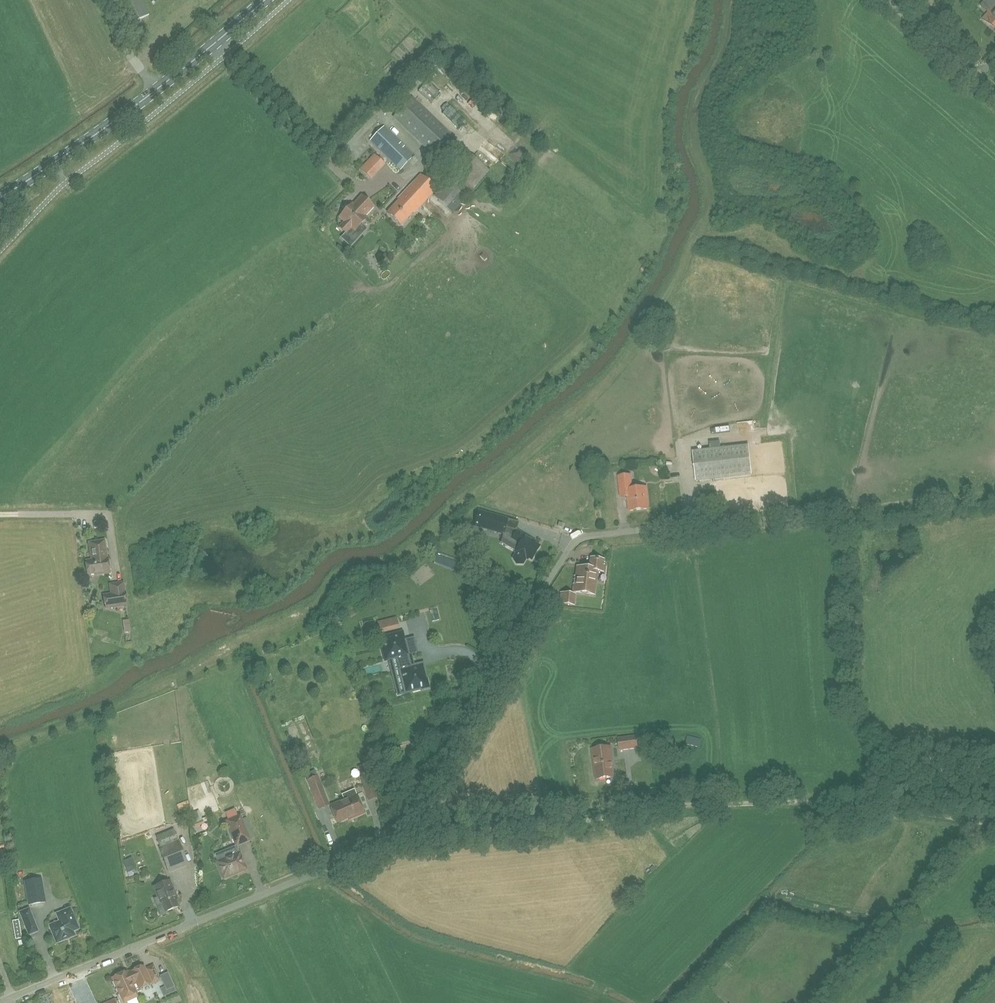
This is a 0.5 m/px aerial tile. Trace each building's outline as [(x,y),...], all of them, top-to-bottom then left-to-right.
[(149,14),(142,0),(117,0),(130,24),(149,14)] [(986,15),(990,7),(983,3),(978,10),(986,15)] [(990,25),(994,29),(994,5),(983,19),(990,25)] [(422,91),(433,101),(441,93),(430,82),(422,91)] [(436,158),(454,139),(411,98),(393,117),(436,158)] [(400,170),(413,156),(384,128),(371,142),(400,170)] [(499,149),(495,154),(501,159),(505,153),(499,149)] [(383,163),(374,155),(361,169),(369,178),(383,163)] [(490,171),(471,155),(434,197),(452,213),(465,199),(466,199),(490,171)] [(399,201),(387,213),(400,225),(412,213),(414,214),(436,190),(420,175),(398,199),(399,201)] [(362,197),(353,206),(351,205),(340,217),(345,221),(339,227),(346,234),(351,228),(355,231),(366,219),(363,216),(373,206),(362,197)] [(749,446),(693,452),(697,482),(752,476),(749,446)] [(630,512),(649,510),(647,488),(632,490),(631,476),(619,477),(621,498),(628,497),(630,512)] [(505,528),(516,531),(519,522),(478,512),(474,527),(503,535),(505,528)] [(527,557),(532,560),(539,547),(534,544),(535,542),(516,531),(511,540),(520,545),(516,551),(517,552),(513,559),(516,564),(523,564),(527,557)] [(107,559),(105,541),(90,543),(92,561),(87,562),(88,575),(95,574),(95,576),(110,573),(108,559),(107,559)] [(602,571),(604,560),(591,558),(589,569),(577,567),(576,577),(575,577),(573,592),(593,594),(597,570),(602,571)] [(112,595),(104,596),(106,609),(127,606),(125,593),(123,584),(111,585),(112,595)] [(574,595),(561,593),(560,603),(573,605),(574,595)] [(379,623),(382,634),(403,628),(400,617),(379,623)] [(406,693),(429,688),(423,664),(412,667),(403,632),(380,638),(385,661),(397,659),(406,693)] [(618,739),(620,751),(637,748),(636,736),(618,739)] [(611,757),(612,757),(611,747),(592,750),(596,779),(613,777),(611,757)] [(305,776),(316,799),(320,809),(329,806),(315,772),(305,776)] [(368,800),(377,797),(370,774),(361,777),(368,800)] [(364,813),(357,795),(354,790),(342,795),(344,801),(330,806),(338,823),(354,816),(355,817),(364,813)] [(181,811),(192,808),(191,801),(179,803),(181,811)] [(238,817),(235,810),(225,814),(228,821),(238,817)] [(228,821),(227,822),(237,846),(250,840),(240,816),(238,817),(228,821)] [(205,823),(202,818),(194,821),(196,827),(205,823)] [(154,836),(159,849),(168,871),(186,863),(172,828),(154,836)] [(7,850),(0,852),(2,859),(9,857),(7,850)] [(240,853),(217,863),(224,879),(247,870),(240,853)] [(41,879),(24,882),(28,905),(45,902),(41,879)] [(161,902),(156,905),(160,916),(167,914),(166,912),(177,907),(175,901),(177,900),(169,881),(153,888),(157,898),(159,897),(161,902)] [(61,922),(51,926),(58,943),(75,936),(73,932),(79,929),(72,909),(58,915),(61,922)] [(21,914),(30,935),(39,931),(31,910),(21,914)] [(132,972),(133,973),(128,975),(127,972),(120,975),(119,974),(115,976),(115,978),(113,978),(123,1000),(137,994),(133,985),(140,982),(142,986),(143,987),(151,983),(151,984),(160,980),(154,967),(146,970),(144,967),(132,972)] [(168,974),(161,977),(166,987),(161,989),(165,997),(176,991),(168,974)]
